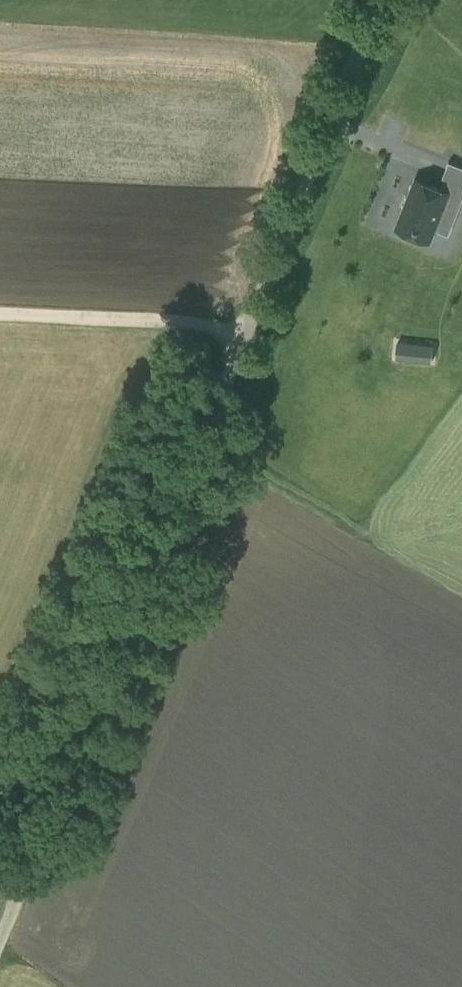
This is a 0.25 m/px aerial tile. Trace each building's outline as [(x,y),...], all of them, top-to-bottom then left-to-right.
[(444,248),(461,203),(461,175),(458,184),(457,184),(456,185),(459,186),(455,196),(430,186),(411,235),(444,248)] [(392,357),(429,363),(432,341),(396,335),(392,357)]
